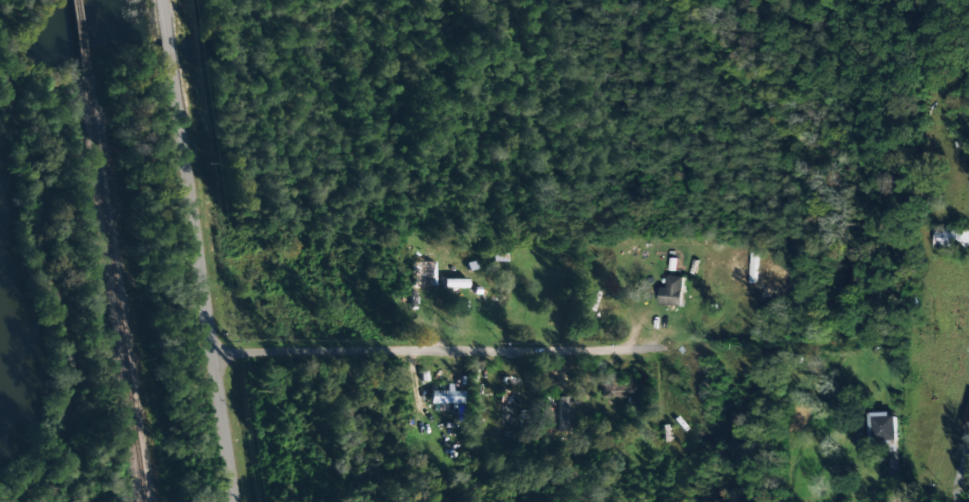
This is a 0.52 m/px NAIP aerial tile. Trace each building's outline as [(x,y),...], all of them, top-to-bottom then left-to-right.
[(934,228),(934,247),(968,248),(968,230),(934,228)] [(411,287),(433,287),(433,261),(411,261),(411,287)] [(683,276),(668,275),(667,287),(661,287),(660,305),(682,305),(683,276)] [(428,404),(462,404),(462,392),(450,391),(451,385),(446,384),(445,392),(429,391),(428,404)] [(555,431),(566,431),(567,398),(556,397),(555,431)] [(897,412),(874,413),(875,440),(899,439),(897,412)]
